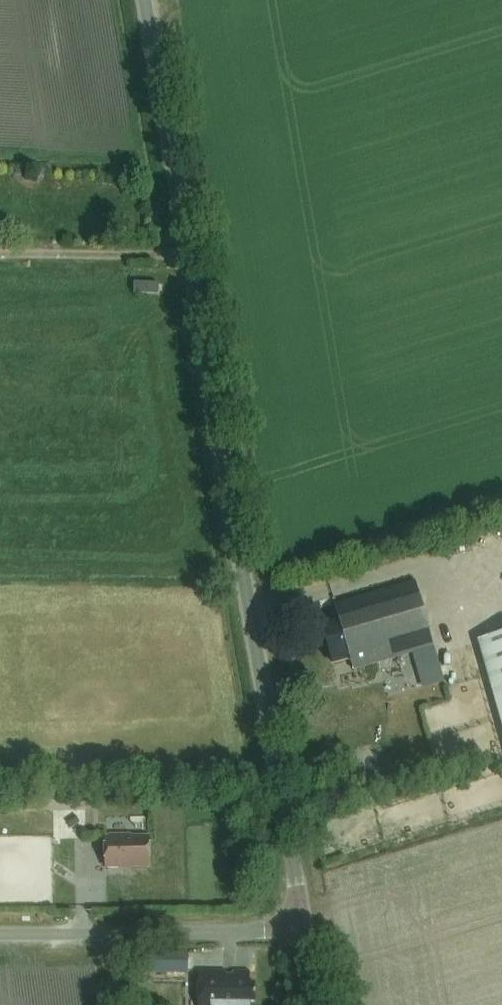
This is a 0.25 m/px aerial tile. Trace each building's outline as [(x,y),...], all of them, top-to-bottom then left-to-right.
[(135,293),(159,294),(160,284),(135,283),(135,293)] [(355,671),(435,647),(416,582),(335,606),(340,624),(324,629),(334,664),(351,659),(355,671)] [(479,642),(501,722),(501,635),(479,642)] [(107,870),(151,869),(151,840),(131,840),(131,837),(110,837),(110,840),(106,840),(107,870)] [(199,1004),(251,1004),(252,1004),(257,1004),(257,986),(251,986),(252,974),(200,973),(199,1004)]
